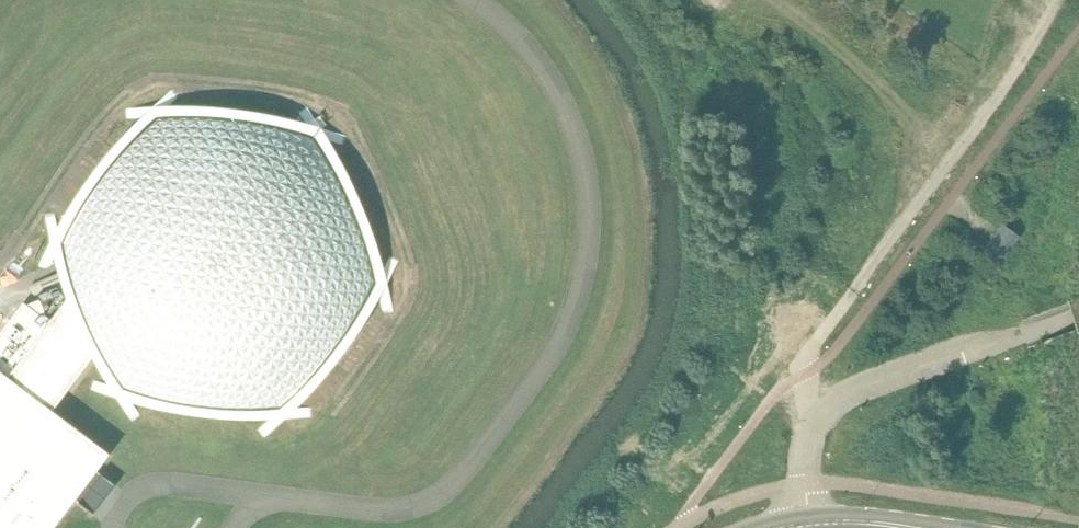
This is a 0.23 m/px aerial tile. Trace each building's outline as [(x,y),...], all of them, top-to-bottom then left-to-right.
[(157,121),(146,132),(66,242),(62,242),(61,245),(66,246),(70,268),(74,281),(37,296),(41,304),(35,312),(23,304),(0,335),(0,527),(54,527),(77,497),(96,512),(118,482),(100,469),(111,453),(57,412),(103,350),(109,360),(115,371),(122,381),(127,386),(124,389),(128,391),(130,388),(140,393),(152,396),(168,401),(193,405),(219,408),(238,409),(256,409),(281,407),(283,411),(288,410),(286,405),(301,393),(323,370),(341,349),(359,326),(370,308),(377,292),(379,282),(383,281),(383,276),(378,276),(375,261),(370,245),(361,219),(352,194),(344,178),(335,161),(325,147),(317,139),(320,134),(316,131),(313,136),(301,132),(277,126),(239,119),(213,115),(192,114),(174,115),(160,120),(159,116),(156,117),(157,121)] [(986,247),(1003,260),(1020,236),(1003,224),(986,247)]
